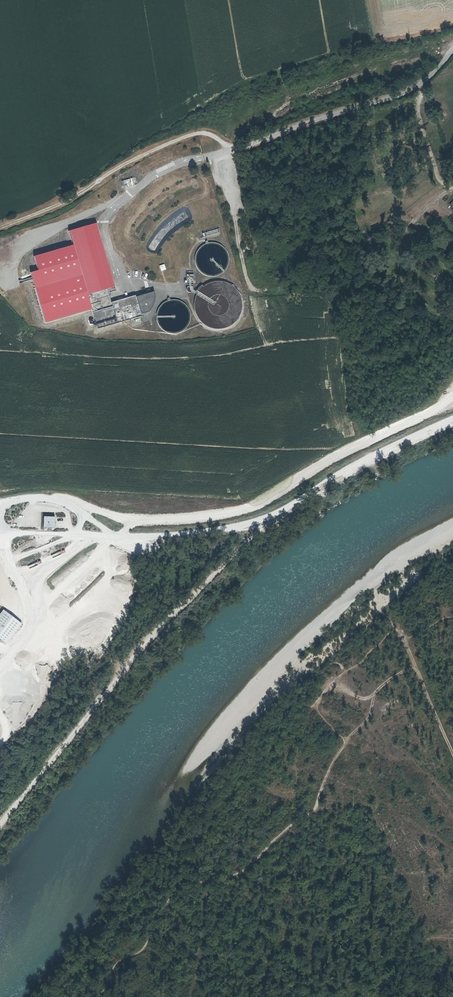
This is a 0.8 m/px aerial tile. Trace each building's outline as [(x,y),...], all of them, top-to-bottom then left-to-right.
[(122,180),(124,188),(134,185),(132,178),(122,180)] [(114,287),(96,223),(69,231),(73,245),(34,257),(38,271),(30,273),(45,323),(92,310),(87,295),(108,289),(114,287)] [(87,295),(92,310),(97,329),(149,314),(153,309),(156,303),(156,296),(155,291),(136,296),(136,295),(112,302),(108,289),(87,295)] [(52,520),(41,519),(40,530),(51,531),(52,520)] [(99,569),(108,571),(110,563),(101,560),(99,569)] [(0,610),(0,641),(3,643),(18,624),(0,610)]
